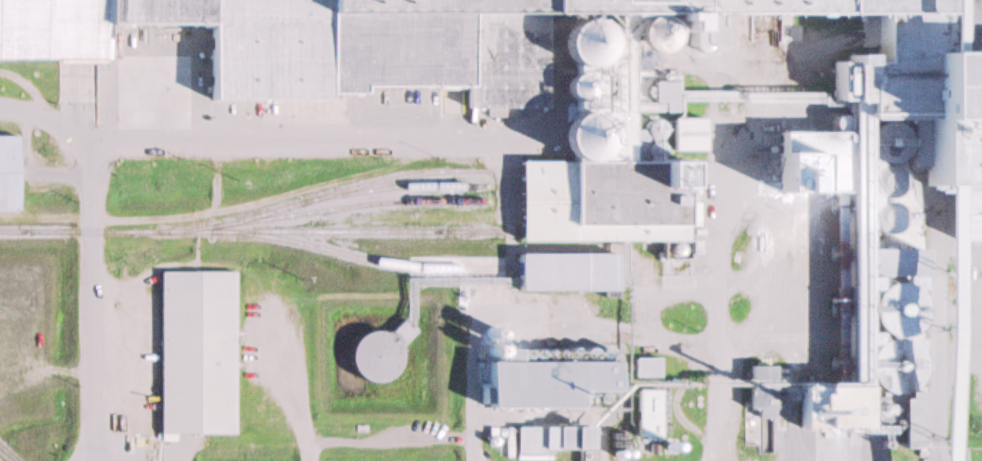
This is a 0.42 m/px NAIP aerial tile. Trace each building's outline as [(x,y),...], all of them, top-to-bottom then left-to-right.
[(76,60),(96,60),(96,24),(187,24),(187,100),(306,100),(306,92),(342,92),(342,83),(458,83),(458,106),(551,106),(551,159),(630,160),(630,10),(841,10),(919,11),(919,0),(0,0),(0,60),(76,60)] [(919,11),(919,0),(981,0),(981,239),(945,239),(937,239),(937,181),(863,181),(863,115),(828,115),(827,99),(807,99),(807,56),(841,56),(841,10),(919,11)] [(786,431),(786,379),(824,378),(823,190),(759,191),(759,131),(828,131),(828,115),(863,115),(863,181),(850,181),(850,431),(786,431)] [(17,211),(0,211),(0,136),(17,136),(17,172),(17,211)] [(689,160),(630,160),(551,159),(508,159),(508,240),(689,241),(689,160)] [(917,426),(915,395),(905,392),(894,235),(876,237),(882,322),(875,348),(867,352),(864,364),(853,361),(848,361),(848,350),(848,347),(855,349),(857,343),(854,310),(846,308),(845,295),(837,293),(819,295),(825,383),(788,385),(783,405),(784,416),(789,417),(790,428),(838,425),(852,371),(868,370),(884,374),(887,428),(917,426)] [(616,254),(506,251),(505,290),(615,292),(616,254)] [(152,271),(231,271),(231,436),(153,436),(152,271)] [(373,382),(365,378),(359,371),(355,363),(353,354),(355,345),(359,338),(366,331),(375,327),(385,327),(394,329),(402,335),(407,343),(409,352),(409,362),(405,370),(399,377),(391,381),(382,383),(373,382)] [(613,360),(612,406),(463,405),(464,359),(613,360)] [(658,359),(628,359),(628,379),(658,379),(658,359)] [(659,439),(659,391),(626,391),(626,439),(659,439)] [(571,451),(571,429),(540,429),(540,451),(571,451)]
